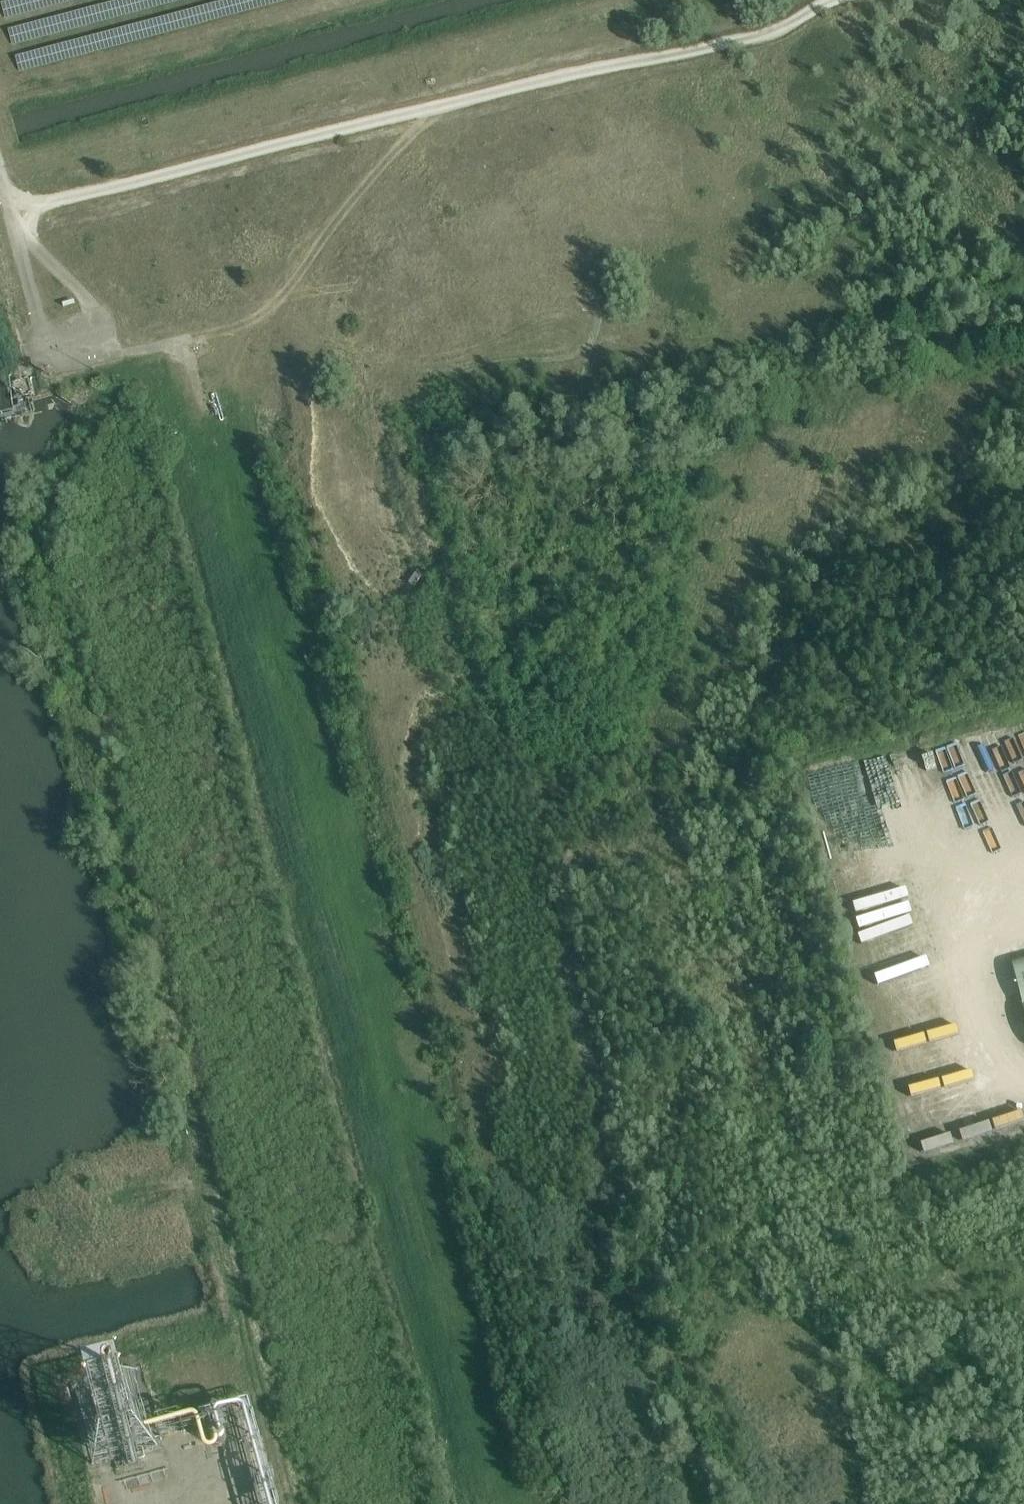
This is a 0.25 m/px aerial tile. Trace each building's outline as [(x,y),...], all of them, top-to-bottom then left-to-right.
[(1012,963),(1023,1010),(1023,960),(1012,963)] [(897,1094),(919,1090),(917,1079),(895,1083),(897,1094)] [(890,1213),(892,1124),(921,1125),(921,1115),(899,1114),(900,1084),(875,1084),(872,1239),(876,1239),(877,1212),(890,1213)]
